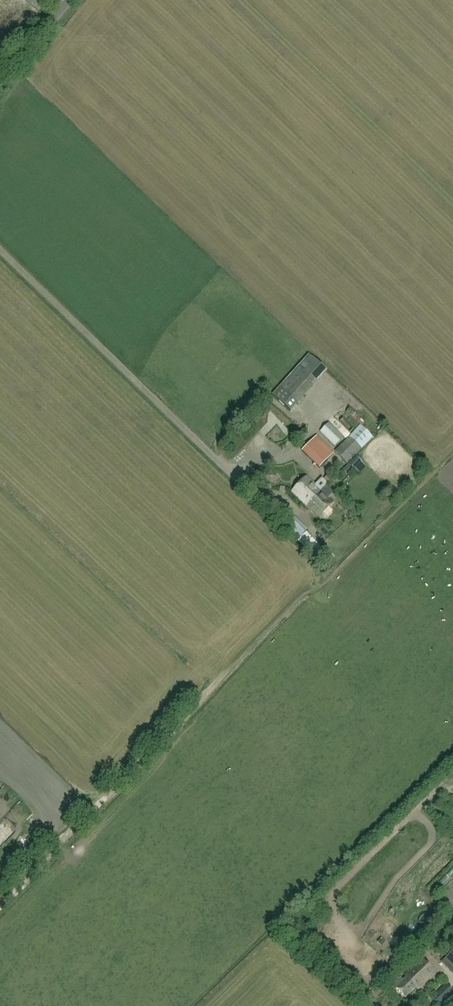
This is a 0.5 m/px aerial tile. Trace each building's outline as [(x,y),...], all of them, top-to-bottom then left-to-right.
[(298,404),(280,387),(272,395),(290,412),(298,404)] [(320,432),(335,446),(344,437),(329,422),(320,432)] [(360,425),(335,451),(347,463),(373,437),(360,425)] [(302,451),(319,468),(333,454),(327,448),(329,446),(317,434),(302,451)] [(355,471),(356,469),(362,463),(356,456),(348,464),(355,471)] [(274,482),(280,476),(275,471),(269,476),(274,482)] [(306,504),(320,490),(307,477),(293,491),(306,504)] [(320,490),(306,504),(319,517),(333,503),(327,497),(331,492),(325,486),(320,490)] [(280,503),(271,512),(298,538),(307,530),(280,503)] [(406,977),(403,980),(400,977),(394,984),(397,987),(396,988),(406,998),(416,987),(418,989),(435,973),(421,958),(404,975),(406,977)] [(431,998),(439,1005),(452,992),(452,991),(446,984),(431,998)]
